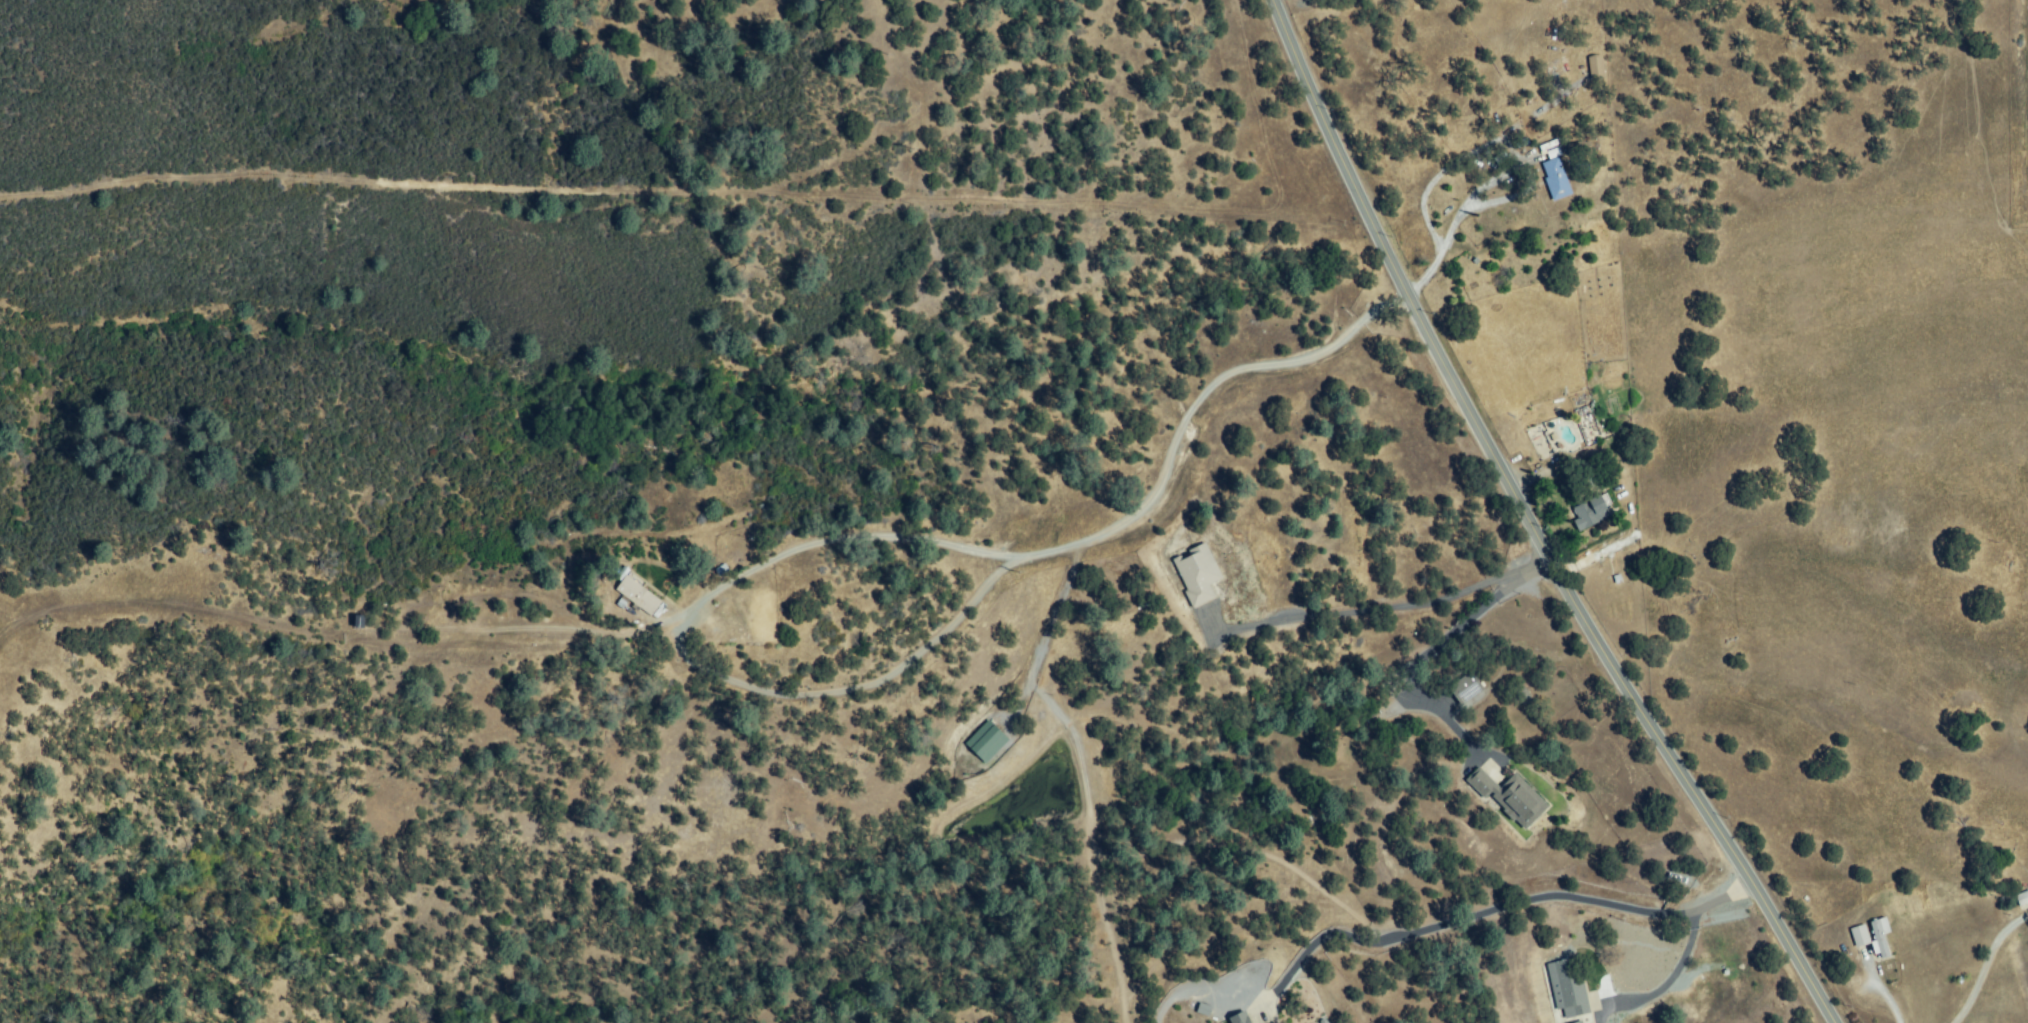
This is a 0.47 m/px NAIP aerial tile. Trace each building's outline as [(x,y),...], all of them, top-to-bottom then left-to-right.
[(1604,78),(1594,80),(1590,58),(1600,56),(1604,78)] [(1570,155),(1569,144),(1590,143),(1590,154),(1570,155)] [(1570,195),(1555,200),(1544,164),(1559,160),(1570,195)] [(1580,531),(1571,509),(1601,496),(1610,518),(1580,531)] [(1221,580),(1208,585),(1214,598),(1195,606),(1175,562),(1206,548),(1221,580)] [(638,604),(618,590),(626,578),(661,602),(651,618),(636,608),(638,604)] [(1471,673),(1483,691),(1463,705),(1450,688),(1471,673)] [(1008,741),(987,763),(967,744),(988,722),(1008,741)] [(1468,780),(1478,770),(1498,791),(1513,776),(1546,810),(1526,829),(1491,793),(1486,799),(1468,780)] [(2017,897),(2027,893),(2027,904),(2020,906),(2017,897)] [(1874,922),(1885,921),(1887,956),(1876,957),(1874,922)] [(1858,947),(1853,930),(1863,927),(1868,944),(1858,947)] [(1576,1017),(1573,1006),(1566,1008),(1554,965),(1574,960),(1589,1013),(1576,1017)] [(1245,1013),(1250,1022),(1233,1022),(1231,1019),(1245,1013)]
